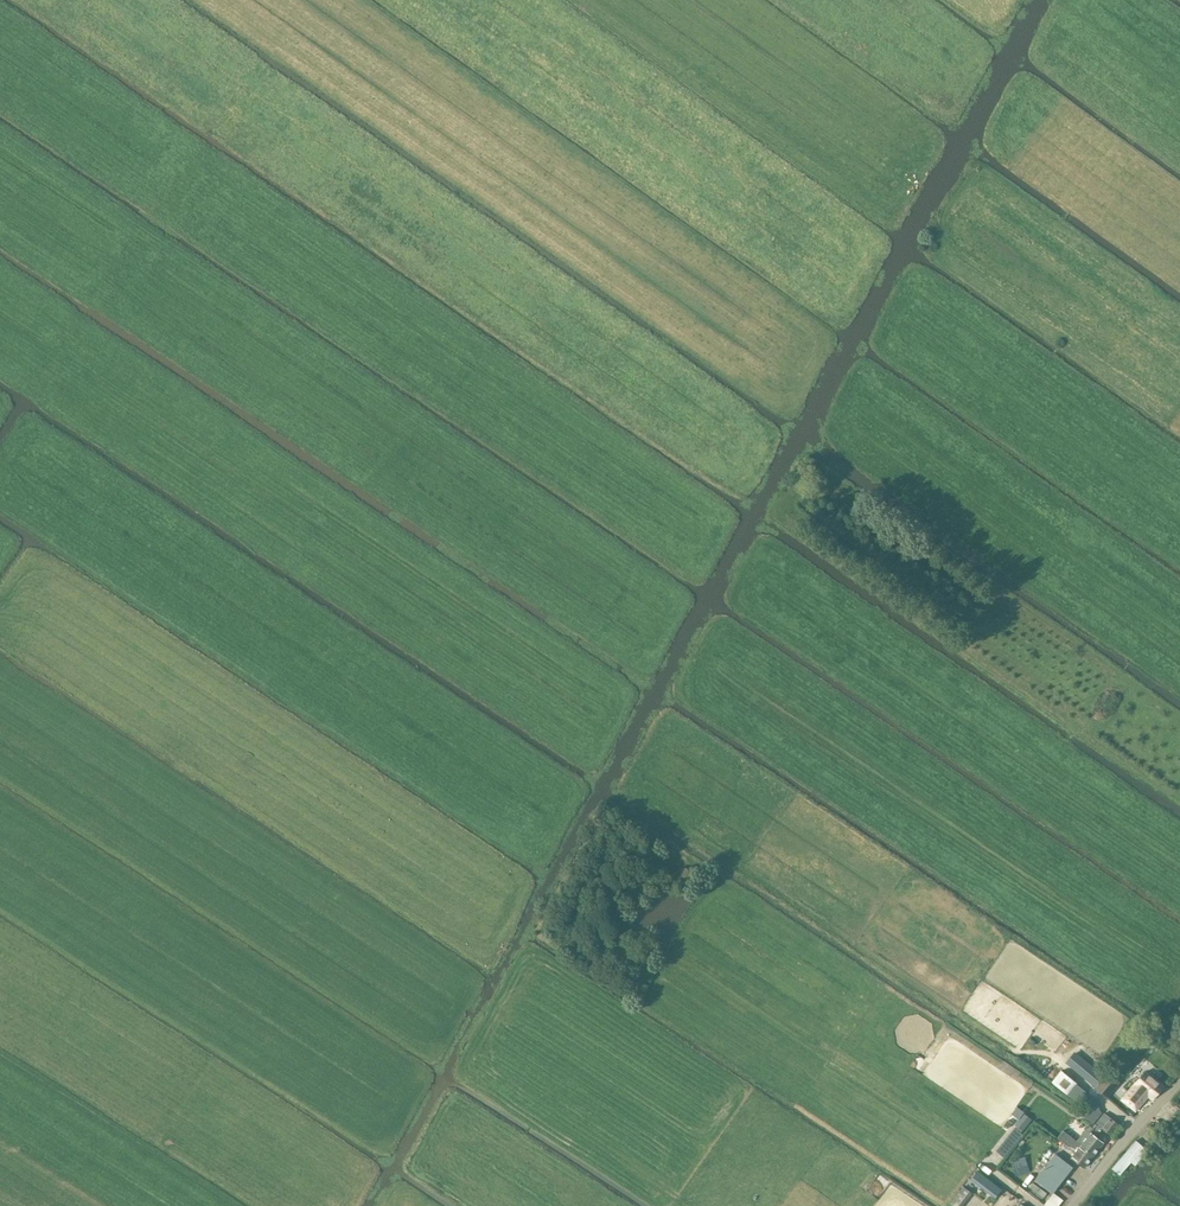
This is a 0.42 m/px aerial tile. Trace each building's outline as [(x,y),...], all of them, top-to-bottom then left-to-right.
[(683,868),(679,874),(685,878),(689,872),(683,868)] [(691,882),(696,874),(690,870),(689,872),(685,878),(691,882)] [(1023,1047),(1040,1018),(1001,994),(996,1003),(1001,1006),(996,1013),(986,1007),(978,1020),(1023,1047)] [(1074,1052),(1065,1063),(1095,1087),(1104,1076),(1074,1052)] [(918,1054),(914,1059),(920,1063),(924,1058),(918,1054)] [(1069,1096),(1078,1103),(1087,1092),(1078,1085),(1078,1084),(1061,1071),(1052,1082),(1068,1096),(1069,1096)] [(1136,1084),(1123,1099),(1136,1111),(1149,1096),(1153,1099),(1164,1087),(1146,1071),(1135,1084),(1136,1084)] [(1107,1098),(1119,1084),(1107,1074),(1095,1089),(1107,1098)] [(1087,1102),(1079,1112),(1092,1123),(1101,1113),(1087,1102)] [(1024,1113),(1017,1107),(1011,1114),(1019,1120),(1024,1113)] [(1016,1126),(1014,1128),(1021,1133),(1031,1120),(1024,1113),(1015,1125),(1016,1126)] [(1089,1125),(1076,1141),(1082,1145),(1081,1146),(1094,1156),(1104,1143),(1096,1137),(1102,1129),(1110,1135),(1118,1124),(1105,1113),(1096,1124),(1095,1124),(1092,1127),(1089,1125)] [(1008,1128),(1012,1123),(1007,1120),(1004,1125),(1008,1128)] [(996,1151),(1004,1157),(1023,1135),(1021,1133),(1014,1128),(996,1151)] [(1063,1131),(1058,1138),(1059,1139),(1076,1152),(1072,1158),(1085,1168),(1094,1156),(1081,1146),(1082,1145),(1076,1141),(1065,1132),(1063,1131)] [(1136,1140),(1112,1168),(1120,1175),(1131,1162),(1133,1164),(1134,1162),(1136,1164),(1148,1150),(1136,1140)] [(1053,1193),(1072,1168),(1055,1155),(1035,1180),(1053,1193)] [(980,1173),(974,1181),(995,1198),(1002,1190),(980,1173)] [(972,1193),(963,1187),(950,1204),(953,1205),(963,1205),(972,1193)] [(1044,1205),(1046,1205),(1058,1205),(1062,1200),(1053,1193),(1044,1205)]
